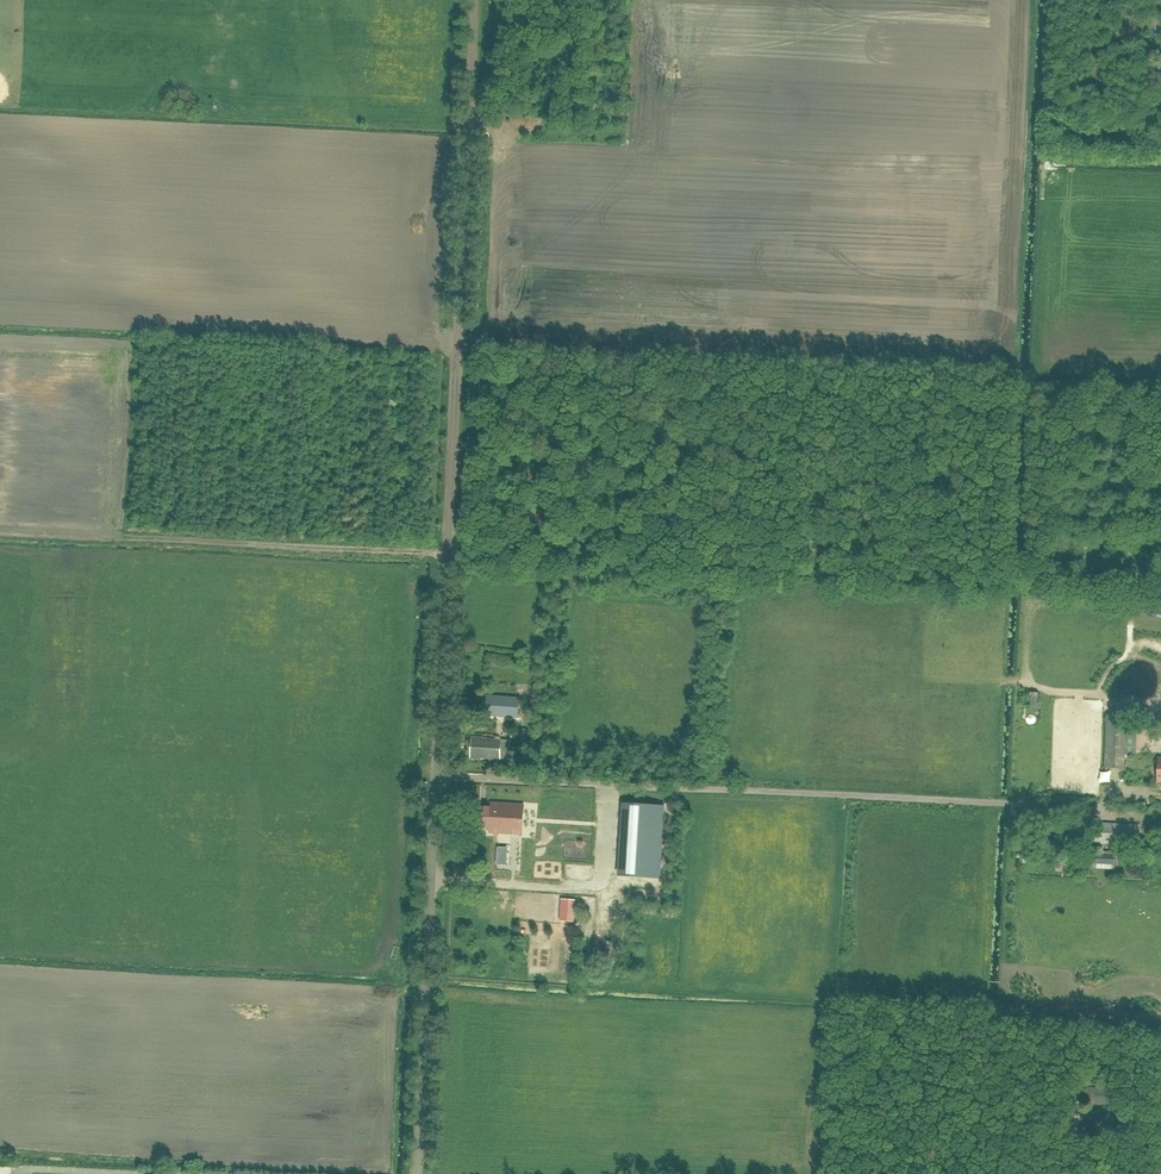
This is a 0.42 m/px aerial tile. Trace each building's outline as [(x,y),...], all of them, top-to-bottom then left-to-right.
[(531,698),(530,706),(537,707),(538,698),(540,698),(541,690),(535,690),(534,698),(531,698)] [(482,716),(518,719),(518,717),(526,718),(527,700),(520,699),(520,697),(483,695),(482,716)] [(461,698),(460,709),(470,710),(471,699),(461,698)] [(1105,716),(1104,768),(1124,769),(1122,716),(1121,704),(1110,704),(1110,716),(1105,716)] [(502,740),(483,738),(483,737),(472,737),(471,758),(482,759),(482,758),(501,759),(501,758),(509,759),(510,741),(502,740)] [(525,788),(506,787),(505,804),(491,803),(491,808),(471,807),(470,827),(488,827),(487,833),(507,834),(507,842),(497,841),(495,877),(514,878),(514,880),(526,880),(526,874),(561,876),(562,853),(591,855),(594,801),(546,798),(546,804),(535,803),(535,813),(524,813),(525,788)] [(665,806),(624,804),(619,876),(660,878),(665,806)] [(1135,845),(1136,825),(1096,823),(1095,843),(1135,845)] [(1114,865),(1115,854),(1097,853),(1096,864),(1114,865)] [(575,900),(567,899),(566,914),(560,914),(560,921),(574,922),(575,900)] [(1109,1104),(1110,1090),(1087,1088),(1086,1103),(1109,1104)]
